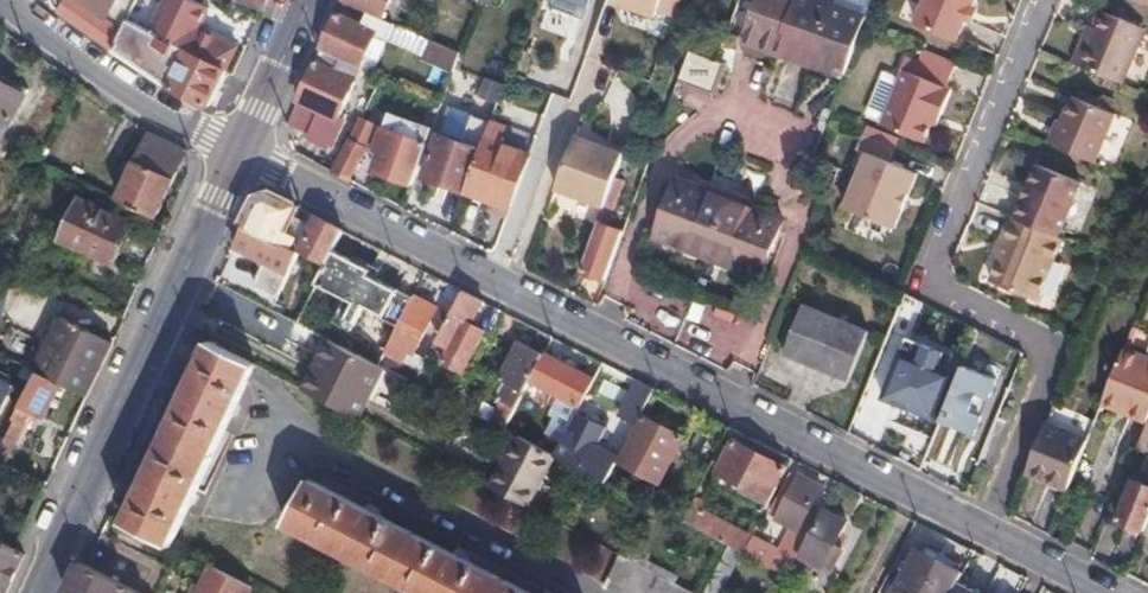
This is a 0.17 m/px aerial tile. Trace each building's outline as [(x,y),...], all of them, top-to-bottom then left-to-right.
[(60,11),(110,45),(171,86),(207,105),(224,70),(151,32),(130,21),(140,0),(68,0),(60,11)] [(224,70),(236,46),(199,29),(204,15),(175,0),(167,0),(151,32),(224,70)] [(262,11),(267,0),(248,0),(247,3),(262,11)] [(343,1),(367,12),(385,20),(394,0),(344,0),(343,1)] [(550,6),(586,19),(593,0),(552,0),(550,6)] [(675,14),(680,0),(623,0),(622,2),(658,14),(660,9),(675,14)] [(869,13),(835,0),(759,0),(749,27),(849,66),(869,13)] [(966,25),(972,12),(977,0),(931,0),(919,26),(958,43),(966,25)] [(341,59),(363,68),(378,37),(380,31),(362,22),(338,11),(321,50),(341,59)] [(380,31),(378,37),(386,42),(394,25),(385,20),(367,12),(362,22),(380,31)] [(972,12),(966,25),(974,28),(980,15),(972,12)] [(1087,38),(1076,62),(1125,82),(1147,30),(1104,13),(1092,40),(1087,38)] [(436,17),(426,38),(433,42),(451,49),(460,28),(436,17)] [(426,58),(453,71),(460,53),(451,49),(433,42),(426,58)] [(321,50),(316,62),(336,70),(341,59),(321,50)] [(691,50),(679,80),(714,92),(717,85),(725,64),(717,61),(691,50)] [(959,64),(927,50),(921,64),(908,59),(903,70),(906,72),(884,125),(927,142),(934,125),(939,113),(944,115),(954,91),(949,89),(959,64)] [(316,62),(299,99),(319,108),(307,135),(311,136),(310,138),(329,146),(330,145),(333,146),(346,118),(341,116),(363,68),(341,59),(336,70),(316,62)] [(28,88),(0,72),(0,140),(28,88)] [(487,77),(480,97),(499,104),(506,84),(487,77)] [(1082,91),(1079,99),(1113,113),(1117,102),(1107,98),(1105,101),(1082,91)] [(1079,99),(1074,97),(1055,143),(1098,162),(1117,114),(1113,113),(1079,99)] [(425,178),(467,192),(482,150),(491,127),(493,122),(450,108),(440,135),(425,178)] [(939,113),(934,125),(940,127),(944,115),(939,113)] [(482,150),(467,192),(516,209),(533,157),(501,144),(504,132),(491,127),(482,150)] [(373,171),(412,185),(427,144),(381,128),(375,147),(380,149),(373,171)] [(189,149),(151,130),(120,198),(159,214),(189,149)] [(898,146),(865,132),(858,149),(867,154),(845,206),(897,227),(914,183),(918,173),(892,162),(898,146)] [(557,191),(602,208),(615,177),(624,151),(577,133),(557,191)] [(350,139),(334,171),(350,179),(365,147),(350,139)] [(1023,197),(1014,218),(1060,236),(1082,181),(1037,163),(1029,184),(1032,186),(1027,198),(1023,197)] [(602,208),(581,269),(605,279),(622,232),(605,226),(622,180),(615,177),(602,208)] [(681,180),(659,235),(763,274),(783,220),(681,180)] [(449,223),(463,197),(439,184),(425,209),(449,223)] [(1029,184),(1023,197),(1027,198),(1032,186),(1029,184)] [(256,197),(245,222),(293,246),(298,237),(286,229),(293,213),(297,206),(270,192),(256,197)] [(81,196),(61,237),(114,260),(133,219),(81,196)] [(315,224),(293,213),(286,229),(298,237),(293,246),(301,251),(315,224)] [(315,224),(301,251),(327,265),(332,257),(335,251),(346,230),(318,217),(315,224)] [(1014,218),(1011,217),(1002,239),(1008,242),(1002,255),(992,281),(1039,300),(1065,238),(1060,236),(1014,218)] [(245,222),(235,244),(265,260),(253,284),(277,297),(301,251),(293,246),(245,222)] [(1008,242),(1002,239),(996,252),(1002,255),(1008,242)] [(372,271),(335,251),(332,257),(327,265),(318,281),(348,297),(334,322),(352,331),(365,307),(400,326),(402,321),(413,301),(369,277),(372,271)] [(1,310),(12,284),(0,278),(0,309),(1,310)] [(633,317),(672,333),(683,304),(644,289),(633,317)] [(483,301),(465,291),(434,353),(465,369),(484,330),(473,323),(483,301)] [(400,326),(392,341),(415,353),(439,306),(416,294),(413,301),(402,321),(400,326)] [(679,340),(749,361),(761,322),(692,300),(679,340)] [(804,305),(785,354),(851,381),(869,332),(804,305)] [(60,315),(35,366),(39,369),(62,380),(87,393),(112,340),(60,315)] [(212,339),(203,358),(249,382),(257,364),(212,339)] [(331,339),(315,370),(372,400),(389,369),(380,364),(331,339)] [(910,340),(904,352),(892,382),(903,387),(897,404),(940,421),(958,375),(940,367),(945,355),(910,340)] [(504,402),(492,422),(504,429),(525,390),(527,389),(532,380),(547,355),(520,342),(501,375),(508,380),(498,397),(504,402)] [(1108,397),(1134,407),(1131,415),(1147,423),(1147,357),(1128,349),(1108,397)] [(548,353),(547,355),(532,380),(574,401),(564,420),(556,417),(547,435),(563,444),(581,410),(597,379),(548,353)] [(171,425),(126,522),(173,545),(231,420),(249,382),(203,358),(171,425)] [(942,420),(975,434),(982,416),(977,414),(985,395),(990,397),(998,379),(965,365),(942,420)] [(39,369),(20,406),(2,444),(0,447),(0,463),(5,466),(33,409),(45,414),(62,380),(39,369)] [(372,400),(315,370),(309,381),(305,389),(362,418),(367,410),(372,400)] [(15,384),(0,376),(0,415),(15,384)] [(621,417),(637,425),(656,388),(640,380),(621,417)] [(563,444),(557,455),(608,481),(621,456),(593,442),(603,421),(581,410),(563,444)] [(646,417),(624,461),(662,481),(684,436),(646,417)] [(1048,422),(1028,471),(1072,488),(1091,439),(1048,422)] [(1138,448),(1147,452),(1147,451),(1147,423),(1138,448)] [(517,436),(492,486),(518,499),(529,504),(555,454),(517,436)] [(779,486),(790,466),(734,438),(718,470),(750,486),(756,474),(779,486)] [(802,474),(780,517),(802,530),(826,486),(802,474)] [(288,525),(348,555),(421,592),(532,592),(485,569),(390,519),(311,480),(288,525)] [(1146,530),(1147,524),(1147,486),(1135,481),(1120,519),(1146,530)] [(752,520),(759,524),(767,509),(759,505),(752,520)] [(684,521),(729,544),(745,552),(754,535),(704,510),(702,513),(691,508),(684,521)] [(798,558),(790,574),(801,580),(810,563),(832,574),(843,550),(836,545),(847,522),(826,511),(801,559),(798,558)] [(754,535),(745,552),(790,574),(798,558),(754,535)] [(3,592),(6,592),(24,553),(16,548),(0,539),(0,592),(3,592)] [(704,592),(723,592),(745,552),(729,544),(704,592)] [(920,552),(898,592),(953,592),(959,582),(963,574),(920,552)] [(624,553),(606,586),(620,592),(699,592),(667,577),(624,553)] [(69,592),(145,592),(87,564),(80,561),(65,591),(69,592)] [(251,585),(213,565),(199,592),(248,592),(251,585)] [(959,582),(953,592),(979,592),(959,582)]
